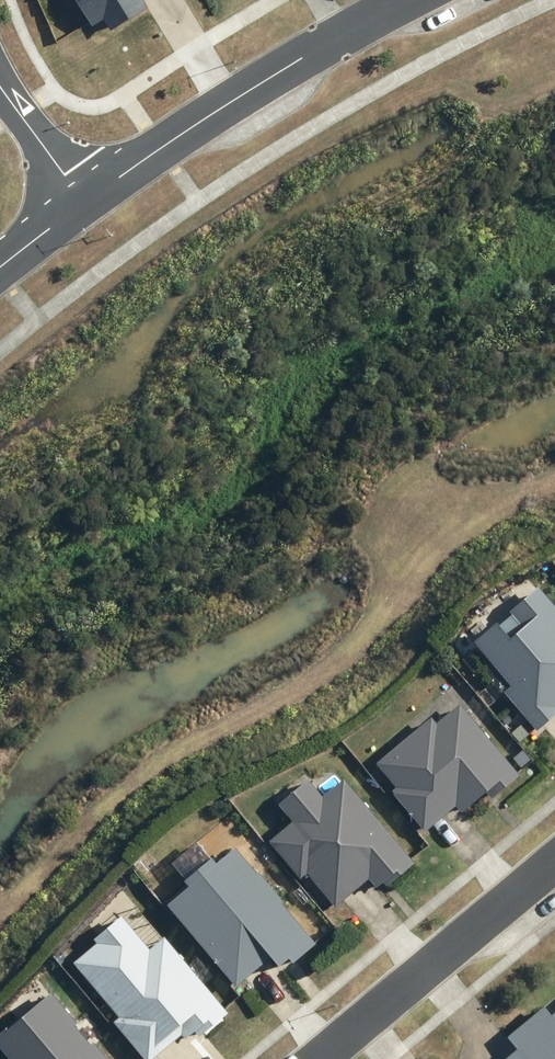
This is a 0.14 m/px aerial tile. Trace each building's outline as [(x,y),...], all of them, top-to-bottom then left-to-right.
[(91,29),(105,21),(111,32),(151,10),(145,0),(74,0),(91,29)] [(541,586),(473,643),(508,683),(503,692),(540,734),(554,722),(554,602),(541,586)] [(514,775),(460,713),(439,731),(432,724),(382,767),(402,791),(394,794),(426,834),(459,808),(462,815),(493,789),(495,792),(514,775)] [(310,778),(280,804),(298,824),(276,844),(304,875),(311,869),(339,900),(369,874),(382,888),(388,883),(392,887),(421,862),(345,776),(324,794),(310,778)] [(316,941),(236,848),(220,861),(215,855),(183,882),(186,887),(164,906),(234,987),(276,951),(283,959),(292,951),(297,956),(316,941)] [(164,937),(149,949),(122,916),(93,937),(90,940),(94,945),(71,966),(118,1018),(112,1023),(145,1058),(156,1058),(180,1038),(187,1045),(199,1034),(200,1040),(230,1013),(164,937)] [(0,1037),(0,1051),(7,1058),(103,1058),(96,1048),(92,1051),(76,1026),(80,1024),(51,991),(0,1037)] [(505,1058),(554,1058),(554,1012),(553,1013),(547,1006),(508,1038),(520,1046),(505,1058)]
